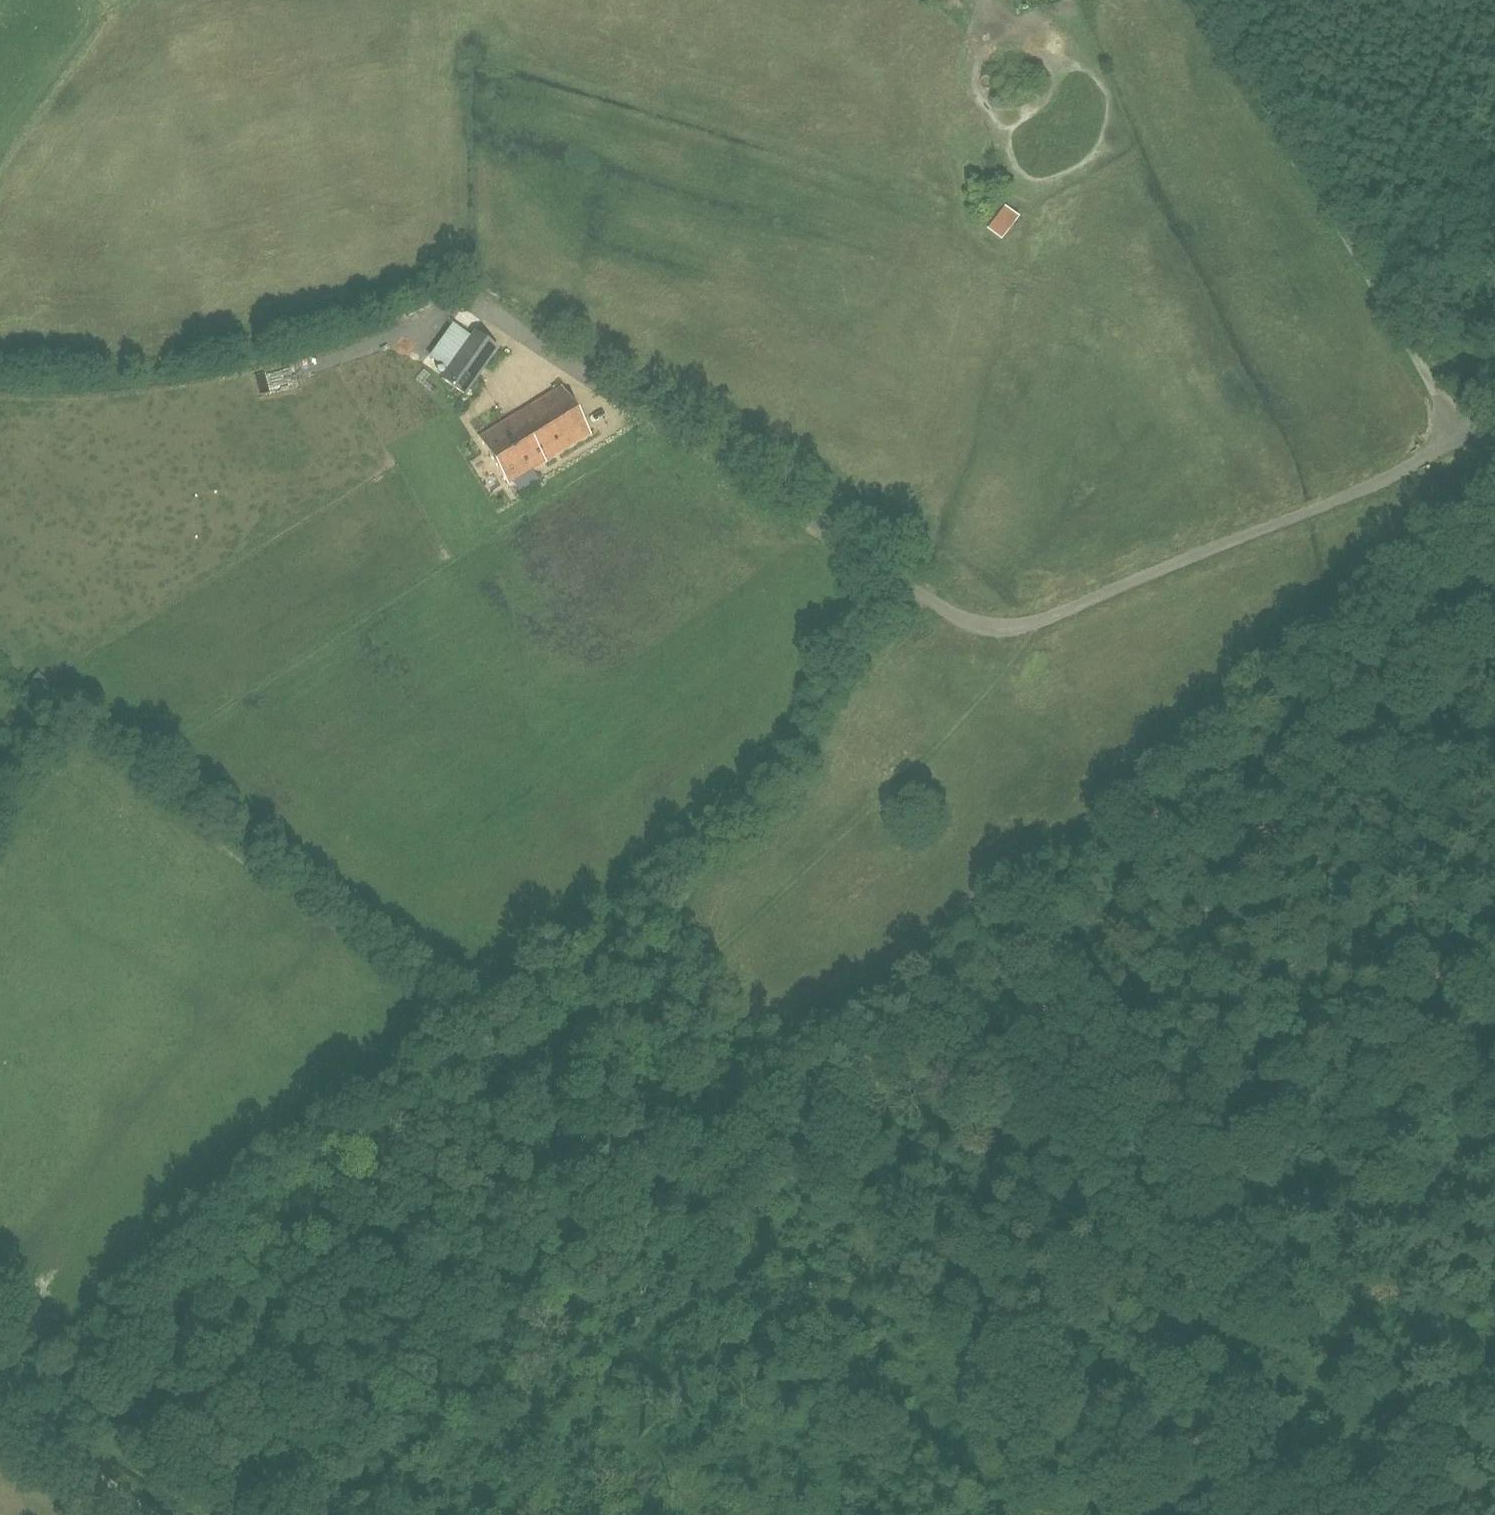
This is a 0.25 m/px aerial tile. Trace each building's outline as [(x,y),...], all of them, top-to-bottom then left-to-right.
[(1002,240),(1020,215),(1006,205),(988,229),(1002,240)] [(485,365),(463,349),(442,379),(464,395),(485,365)] [(589,435),(584,427),(585,426),(568,396),(566,397),(560,388),(479,438),(508,485),(589,435)] [(219,466),(230,462),(223,443),(213,447),(219,466)]
